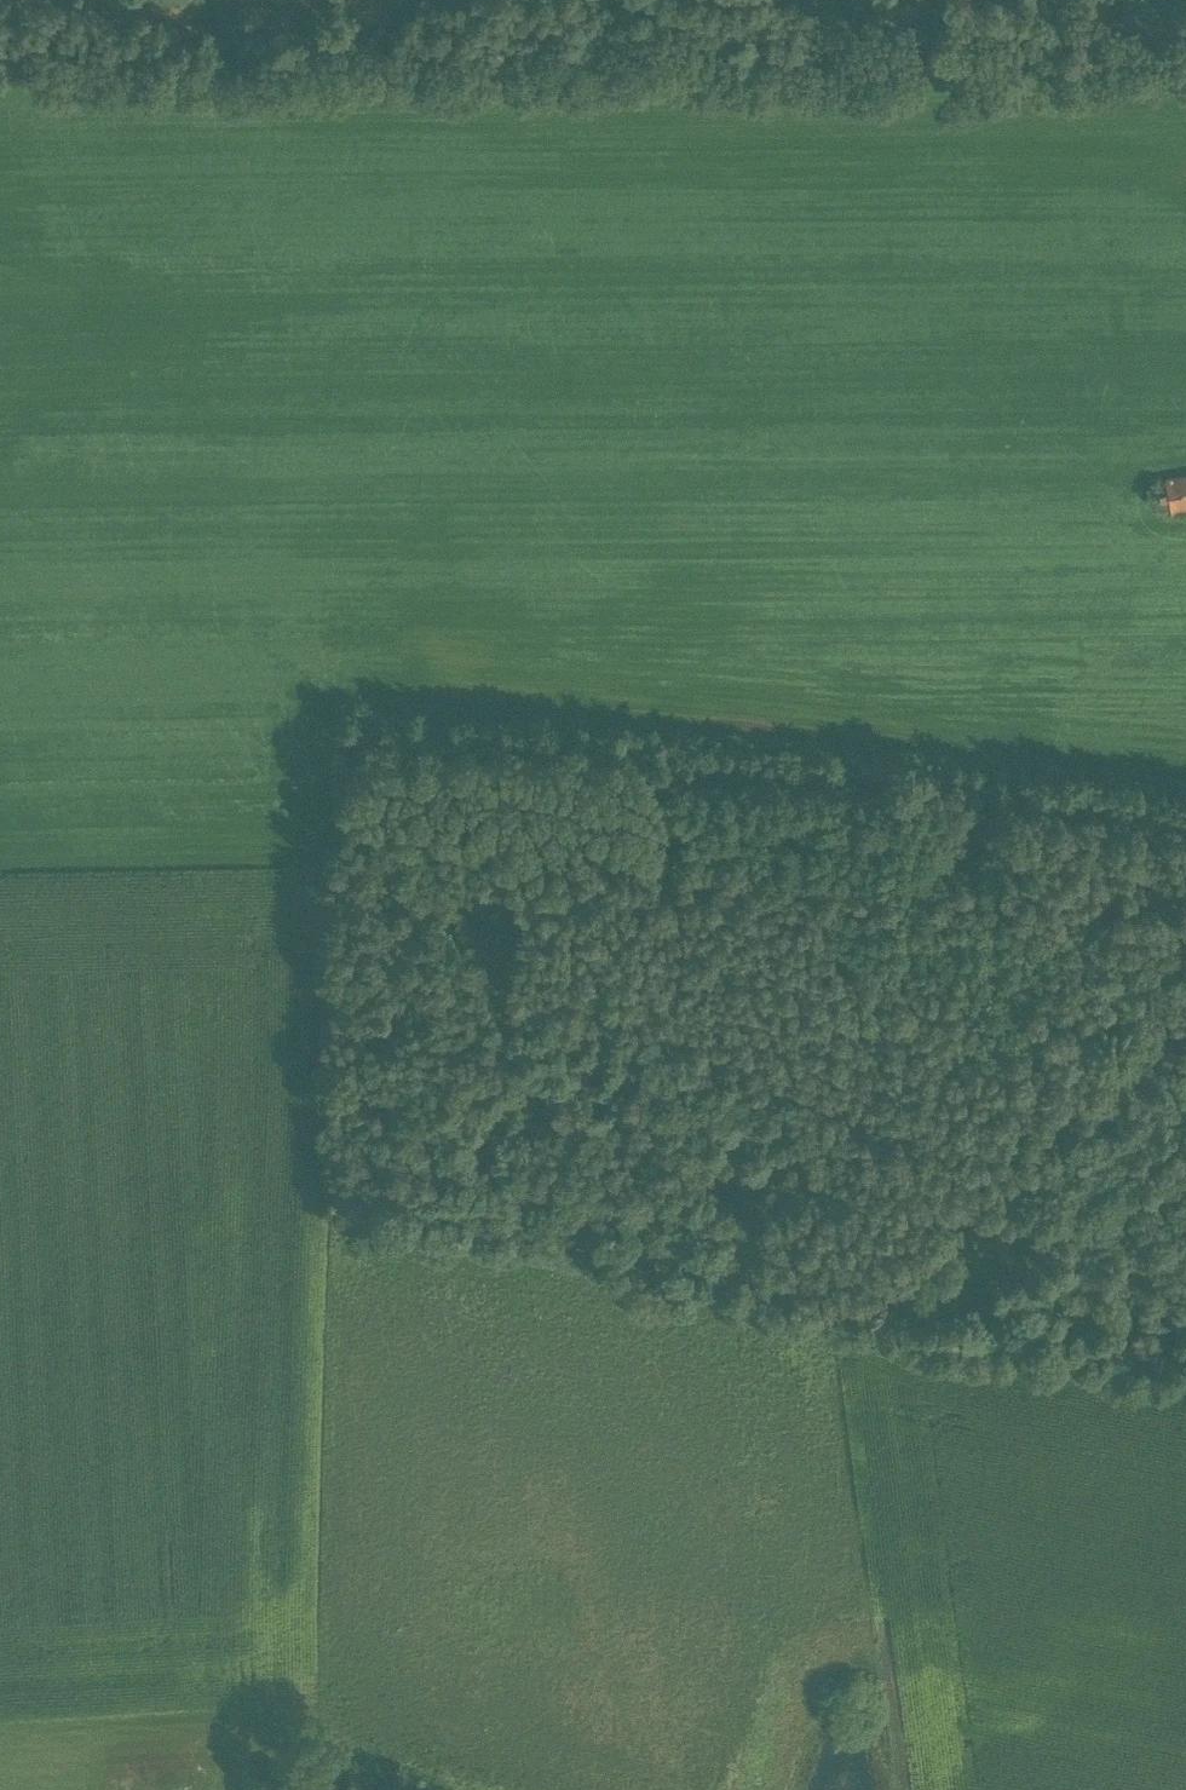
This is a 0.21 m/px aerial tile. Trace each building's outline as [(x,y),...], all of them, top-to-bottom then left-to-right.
[(1166,478),(1172,512),(1185,509),(1185,474),(1166,478)]
